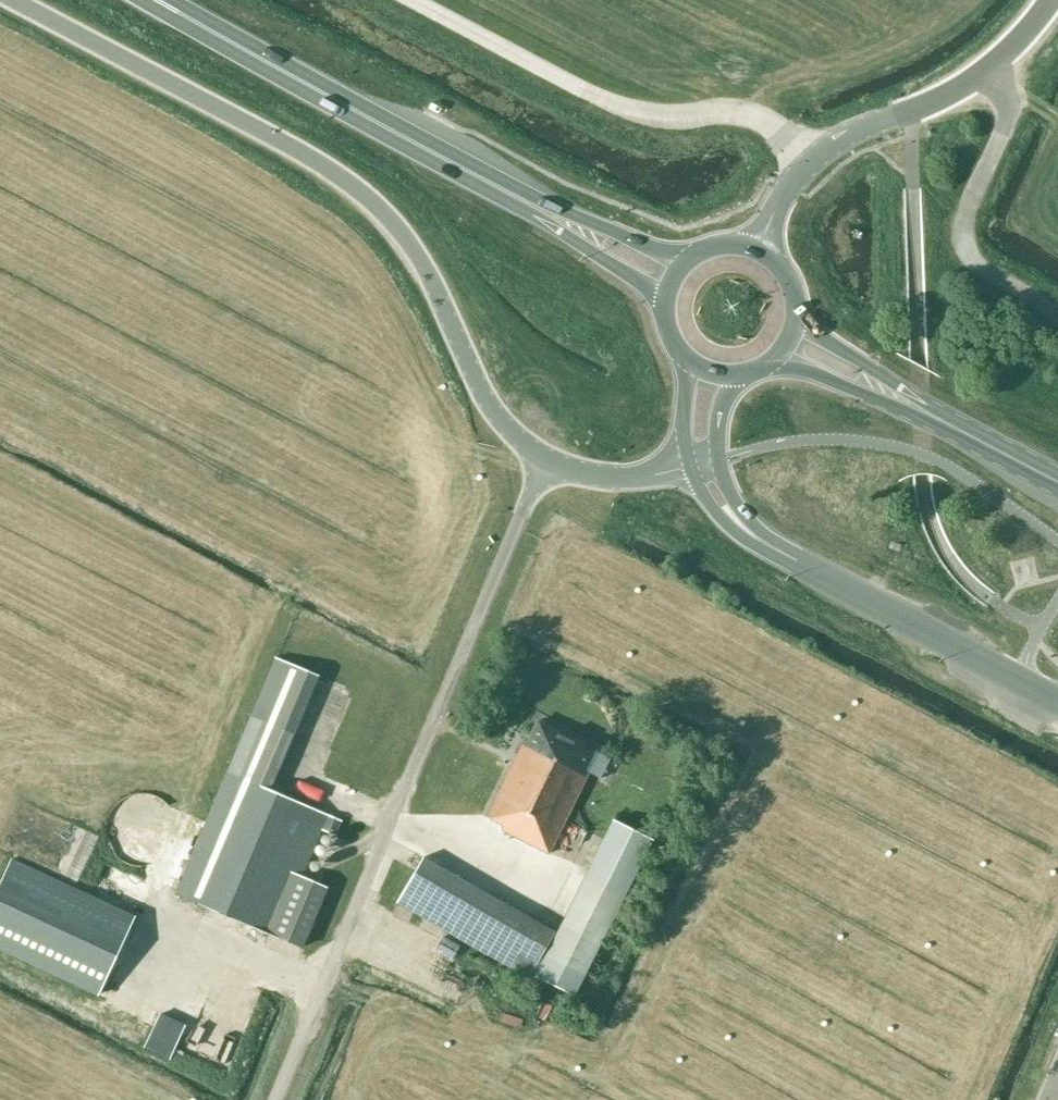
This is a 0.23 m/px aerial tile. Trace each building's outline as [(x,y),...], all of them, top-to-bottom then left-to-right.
[(318,676),(276,658),(174,894),(301,947),(326,887),(300,876),(326,815),(270,791),(318,676)] [(584,771),(594,750),(537,721),(527,742),(523,740),(485,817),(502,826),(500,830),(547,854),(588,773),(584,771)] [(158,796),(155,795),(151,794),(148,793),(145,793),(141,793),(138,793),(135,794),(132,794),(128,796),(125,797),(122,799),(120,801),(117,803),(115,805),(113,808),(111,810),(109,813),(108,816),(106,819),(106,823),(105,826),(105,829),(105,833),(105,836),(106,839),(107,842),(108,846),(109,849),(111,851),(113,854),(115,857),(118,859),(120,861),(123,863),(126,865),(129,866),(132,867),(136,868),(139,868),(142,868),(146,868),(149,868),(152,867),(155,866),(159,865),(162,863),(164,862),(167,859),(170,857),(172,855),(174,852),(176,849),(177,846),(178,843),(179,840),(180,837),(181,833),(181,830),(180,827),(180,823),(179,820),(178,817),(177,814),(175,811),(173,808),(171,806),(169,803),(166,801),(164,799),(161,797),(158,796)] [(651,839),(612,820),(556,932),(535,977),(573,996),(651,839)] [(556,932),(422,856),(396,902),(533,981),(535,977),(556,932)] [(134,915),(11,858),(0,882),(0,950),(97,995),(134,915)]
